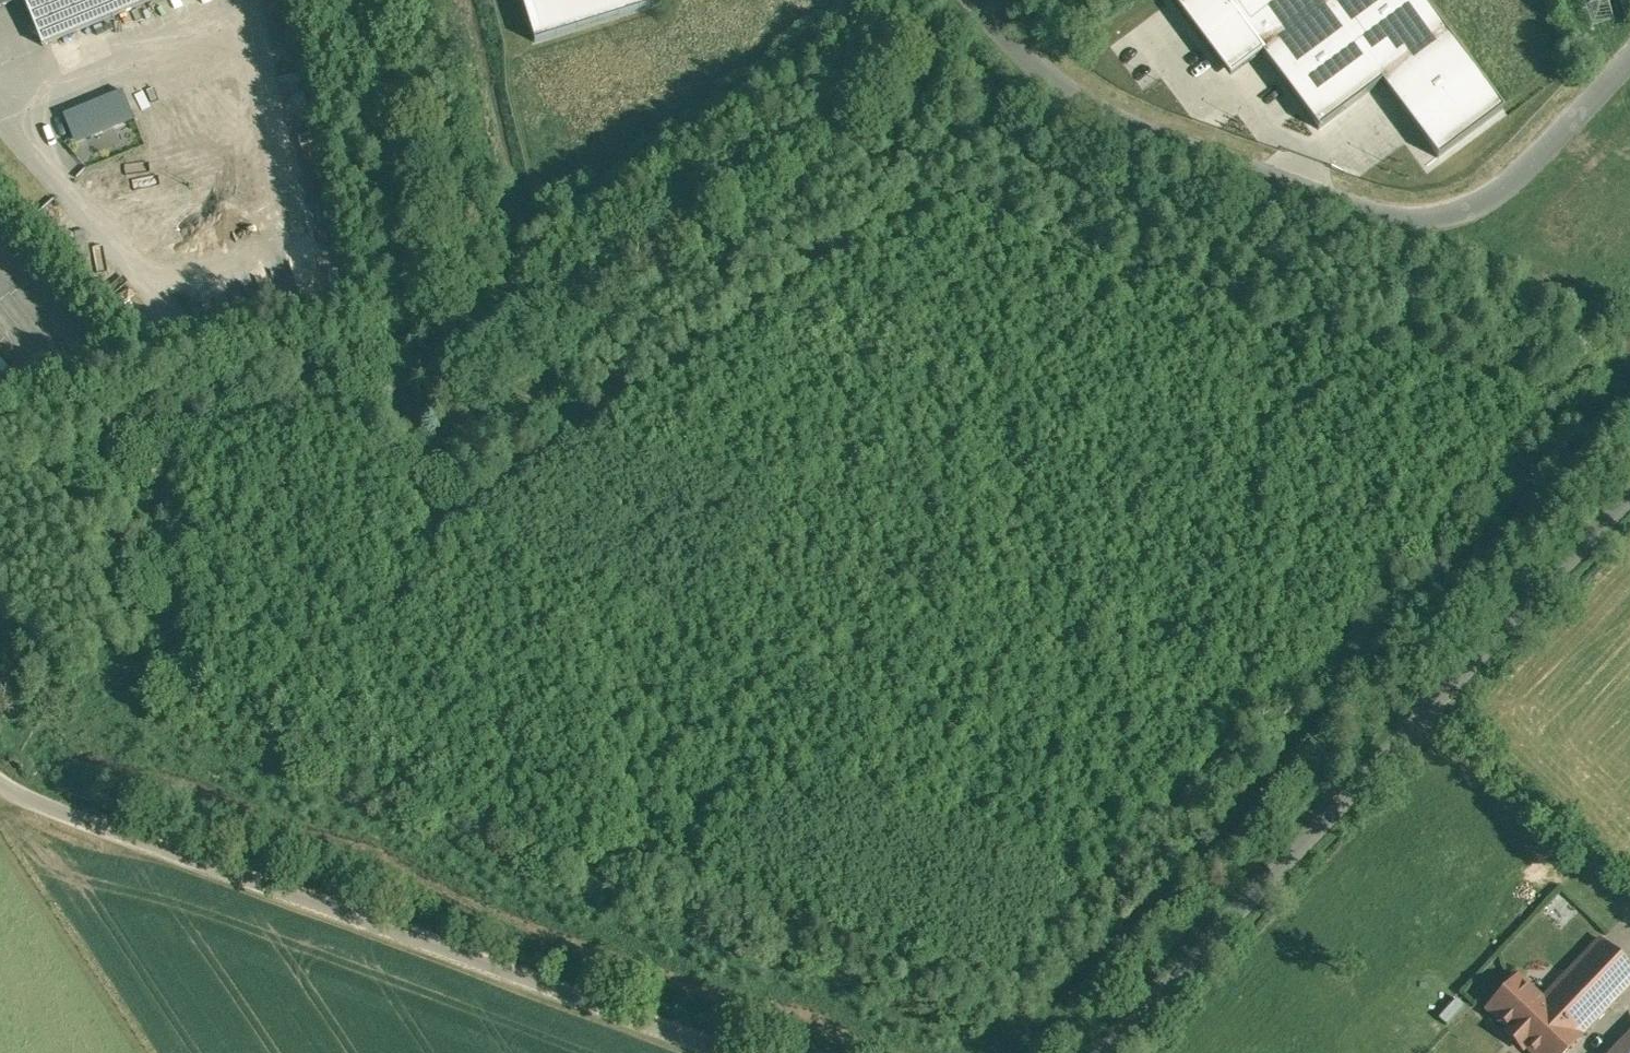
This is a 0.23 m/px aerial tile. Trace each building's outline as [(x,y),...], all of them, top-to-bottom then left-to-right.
[(44,45),(153,0),(25,0),(44,45)] [(536,42),(662,3),(661,0),(523,0),(536,42)] [(1174,2),(1228,76),(1261,52),(1317,128),(1383,79),(1439,154),(1501,108),(1421,0),(1177,0),(1174,2)] [(121,92),(65,115),(76,142),(132,120),(121,92)] [(79,163),(65,146),(56,153),(71,170),(79,163)] [(325,207),(312,210),(315,225),(328,222),(325,207)] [(1541,1003),(1578,1038),(1629,984),(1629,968),(1602,941),(1541,1003)] [(1490,1010),(1534,1052),(1563,1052),(1578,1038),(1541,1003),(1518,980),(1490,1010)] [(1613,1052),(1629,1052),(1629,1036),(1613,1052)]
